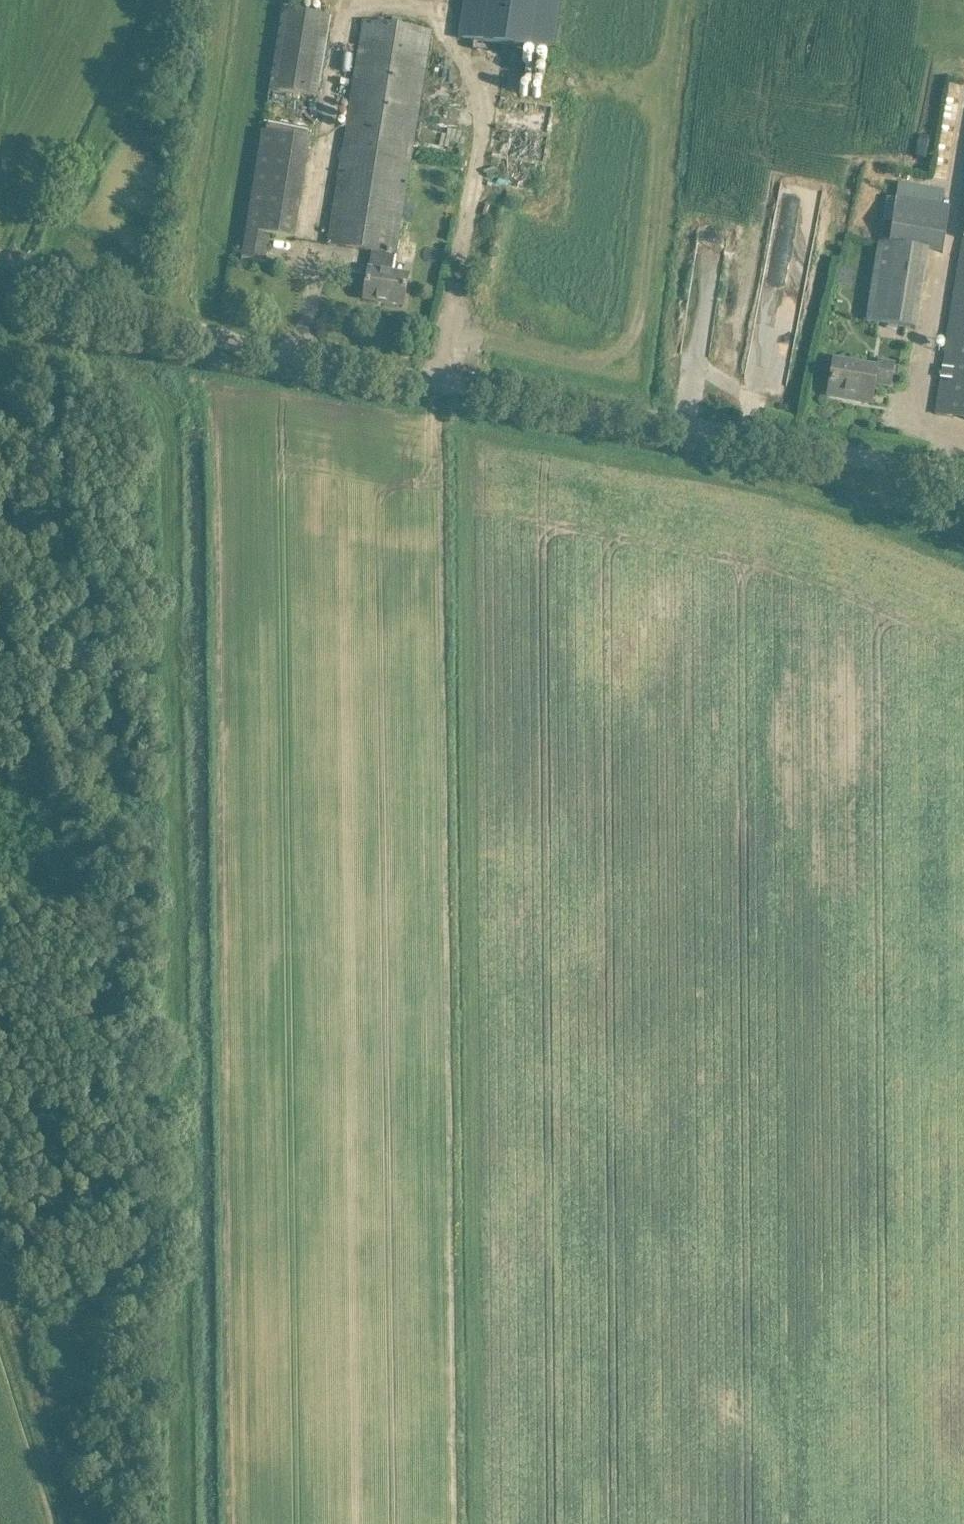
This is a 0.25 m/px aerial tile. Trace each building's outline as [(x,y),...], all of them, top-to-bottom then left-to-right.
[(554,56),(562,0),(464,0),(458,40),(554,56)] [(280,9),(266,89),(317,97),(331,17),(280,9)] [(328,246),(373,253),(388,256),(397,257),(433,34),(365,23),(328,246)] [(428,105),(428,121),(463,120),(462,104),(428,105)] [(246,233),(270,236),(294,240),(310,140),(306,139),(308,131),(269,124),(269,127),(268,127),(267,132),(262,131),(246,233)] [(791,376),(824,189),(780,181),(757,309),(756,309),(746,368),(791,376)] [(951,207),(897,198),(890,243),(943,252),(951,207)] [(961,251),(959,251),(936,418),(963,422),(963,226),(961,251)] [(270,236),(246,233),(242,260),(266,264),(270,236)] [(928,250),(877,242),(864,322),(914,330),(928,250)] [(373,253),(370,270),(385,273),(388,256),(373,253)] [(385,273),(370,270),(369,270),(364,300),(404,306),(408,277),(385,273)] [(834,362),(832,374),(829,393),(858,398),(857,401),(872,404),(875,385),(890,388),(894,364),(879,361),(877,370),(834,362)]
